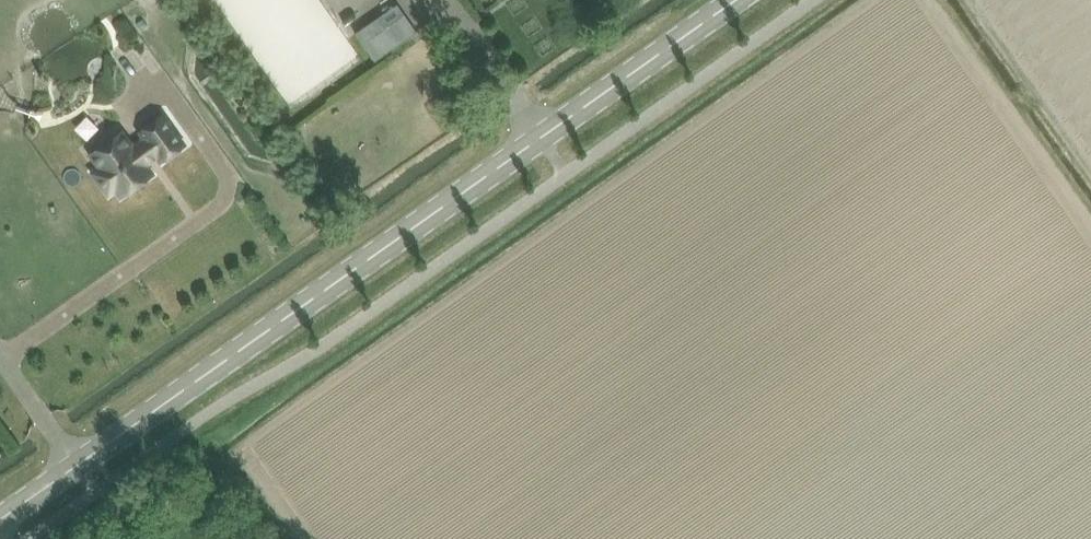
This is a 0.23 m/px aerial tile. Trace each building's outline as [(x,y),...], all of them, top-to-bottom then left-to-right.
[(376,18),(354,33),(374,61),(415,33),(403,15),(384,28),(376,18)] [(468,78),(461,83),(466,91),(473,87),(468,78)] [(115,189),(121,197),(152,175),(145,164),(157,156),(161,161),(184,145),(162,116),(140,132),(144,138),(132,147),(121,133),(90,154),(100,167),(93,172),(108,194),(115,189)]
